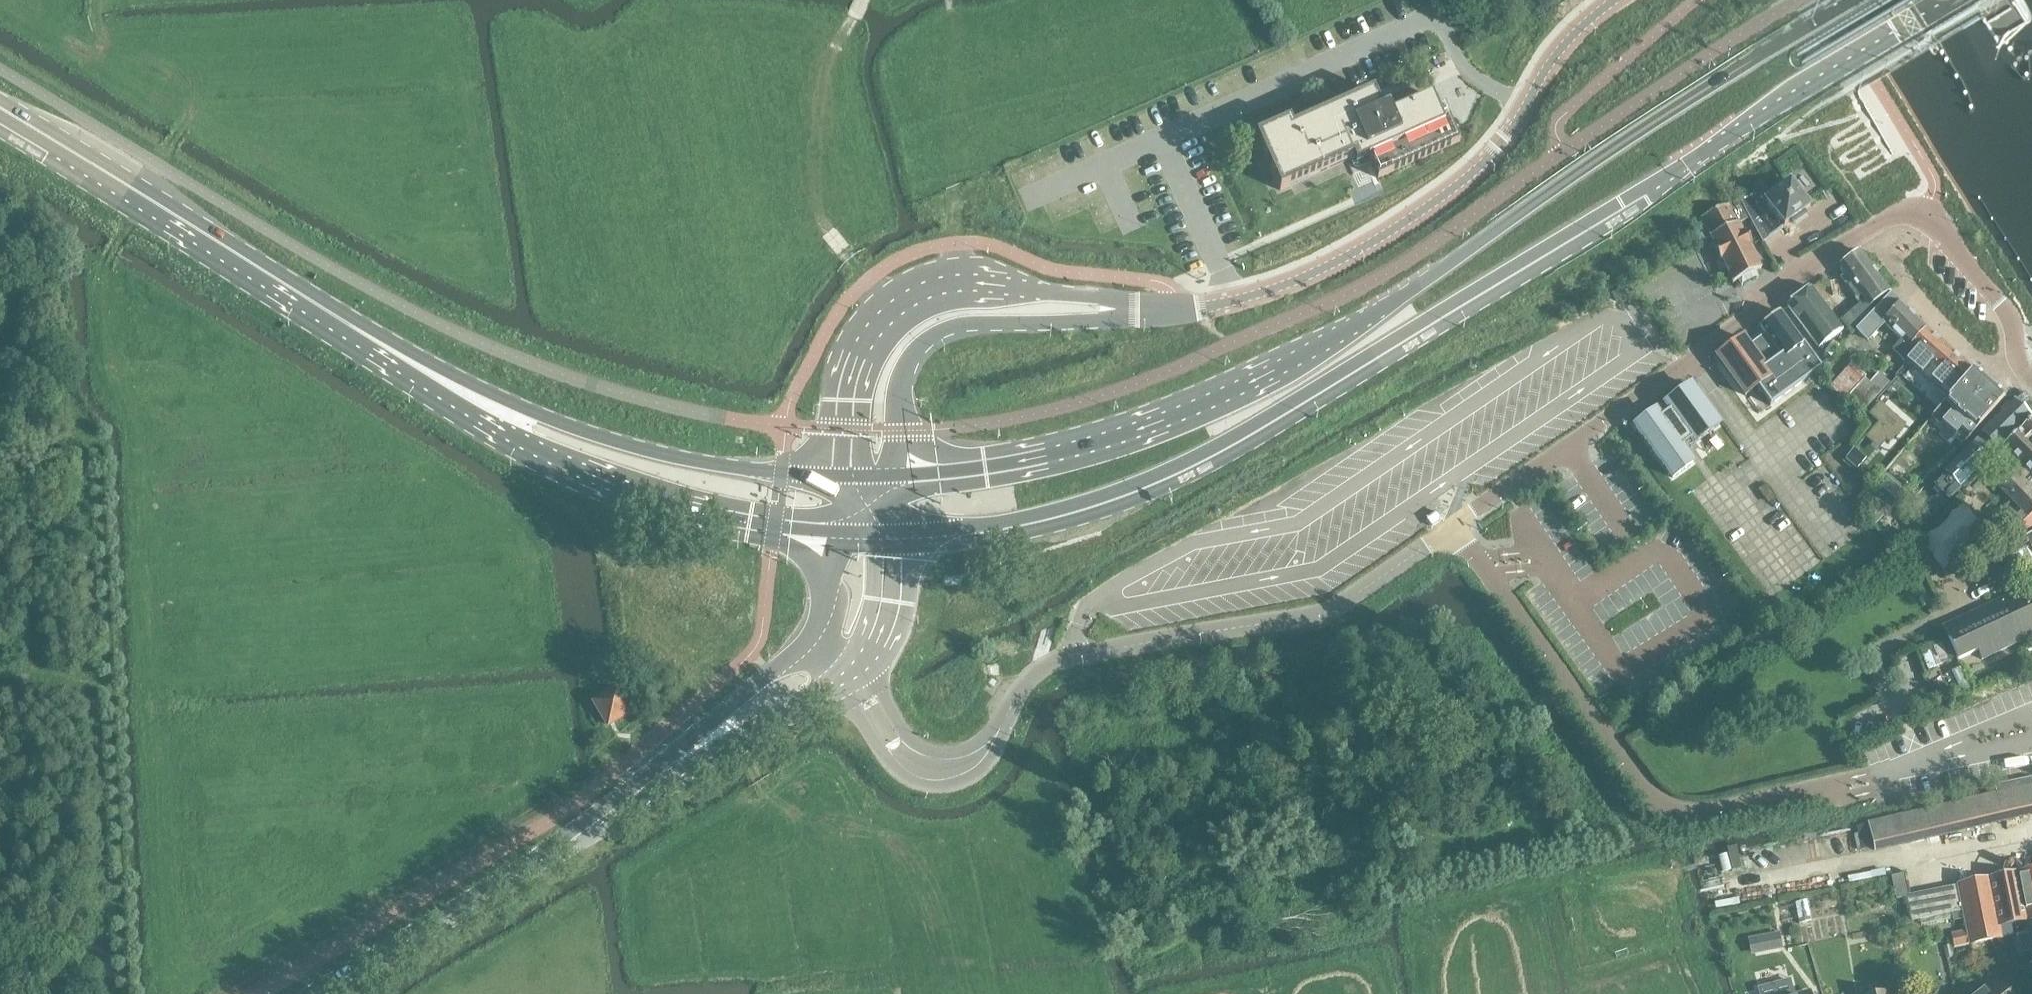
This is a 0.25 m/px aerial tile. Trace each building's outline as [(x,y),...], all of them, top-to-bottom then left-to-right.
[(1993,11),(1981,18),(1990,33),(2010,21),(2002,9),(1995,13),(1993,11)] [(1290,120),(1255,135),(1280,190),(1353,158),(1356,165),(1369,159),(1378,179),(1460,142),(1450,120),(1443,123),(1431,96),(1391,114),(1388,108),(1383,110),(1374,90),(1293,126),(1290,120)] [(1279,114),(1254,125),(1257,132),(1282,122),(1279,114)] [(1790,182),(1787,184),(1765,201),(1757,190),(1749,194),(1740,198),(1762,243),(1783,227),(1784,227),(1790,222),(1793,226),(1805,216),(1803,213),(1809,208),(1790,182)] [(1737,223),(1735,219),(1728,204),(1690,222),(1700,242),(1710,237),(1715,248),(1714,248),(1718,257),(1716,258),(1718,261),(1715,262),(1720,271),(1725,268),(1732,283),(1738,280),(1741,286),(1758,278),(1755,272),(1761,269),(1750,246),(1751,245),(1745,233),(1743,234),(1738,222),(1737,223)] [(1863,300),(1868,306),(1888,291),(1860,252),(1839,267),(1844,274),(1840,278),(1854,297),(1859,294),(1863,300)] [(1787,306),(1797,319),(1819,348),(1843,330),(1811,288),(1811,287),(1786,305),(1786,306),(1787,306)] [(1915,340),(1925,328),(1926,328),(1925,327),(1924,327),(1900,304),(1901,304),(1899,303),(1890,294),(1856,329),(1868,340),(1881,326),(1880,325),(1883,322),(1901,340),(1892,348),(1905,361),(1908,357),(1920,344),(1915,340)] [(1872,312),(1868,306),(1863,300),(1840,320),(1851,334),(1872,312)] [(1765,334),(1755,342),(1748,346),(1742,338),(1717,357),(1749,402),(1766,390),(1774,402),(1820,368),(1779,312),(1759,326),(1765,334)] [(1972,369),(1925,328),(1915,340),(1920,344),(1908,357),(1937,383),(1932,390),(1945,401),(1972,369)] [(2004,397),(1972,369),(1945,401),(1932,416),(1964,444),(2004,397)] [(1846,398),(1862,413),(1889,382),(1878,373),(1869,383),(1864,378),(1846,398)] [(1635,426),(1672,478),(1693,463),(1681,447),(1691,440),(1693,444),(1719,425),(1691,385),(1665,404),(1670,411),(1660,418),(1655,411),(1635,426)] [(1933,486),(1948,501),(2000,450),(2000,449),(2030,420),(2031,419),(2031,418),(2031,416),(2031,415),(2031,400),(2023,392),(2015,400),(2013,399),(2010,402),(2009,401),(2005,404),(2007,406),(1978,434),(1980,436),(1943,473),(1945,475),(1933,486)] [(1879,402),(1868,414),(1894,437),(1905,425),(1879,402)] [(1997,486),(2028,519),(2031,515),(2031,418),(2031,419),(2030,420),(2000,449),(2000,450),(2017,467),(1997,486)] [(1896,460),(1886,471),(1898,481),(1908,470),(1896,460)] [(1908,495),(1886,476),(1876,488),(1898,507),(1908,495)] [(1939,494),(1921,512),(1924,515),(1929,511),(1933,515),(1946,502),(1939,494)] [(1945,561),(1997,528),(1975,494),(1923,528),(1945,561)] [(1857,507),(1876,524),(1885,513),(1866,496),(1857,507)] [(1436,512),(1426,518),(1432,526),(1441,520),(1436,512)] [(1998,553),(2019,590),(2031,583),(2031,570),(2028,563),(2031,560),(2031,534),(1998,553)] [(1942,627),(1957,660),(1977,650),(1982,659),(2031,635),(2031,595),(2018,602),(2014,593),(1942,627)] [(631,712),(617,689),(595,702),(609,725),(631,712)] [(1867,823),(1874,850),(2031,814),(2031,778),(1993,787),(1995,794),(1867,823)] [(1906,896),(1911,921),(1963,911),(1967,928),(1970,944),(2000,938),(1998,926),(2031,919),(2031,870),(1906,896)] [(1965,931),(1950,934),(1953,948),(1953,949),(1968,946),(1965,931)] [(1747,938),(1750,955),(1782,949),(1779,932),(1747,938)] [(2028,933),(2016,935),(2019,954),(2031,952),(2028,933)] [(1950,944),(1942,946),(1945,959),(1953,957),(1950,944)] [(1975,946),(1965,949),(1966,955),(1977,953),(1975,946)] [(1997,980),(1979,993),(2007,993),(1997,980)]
